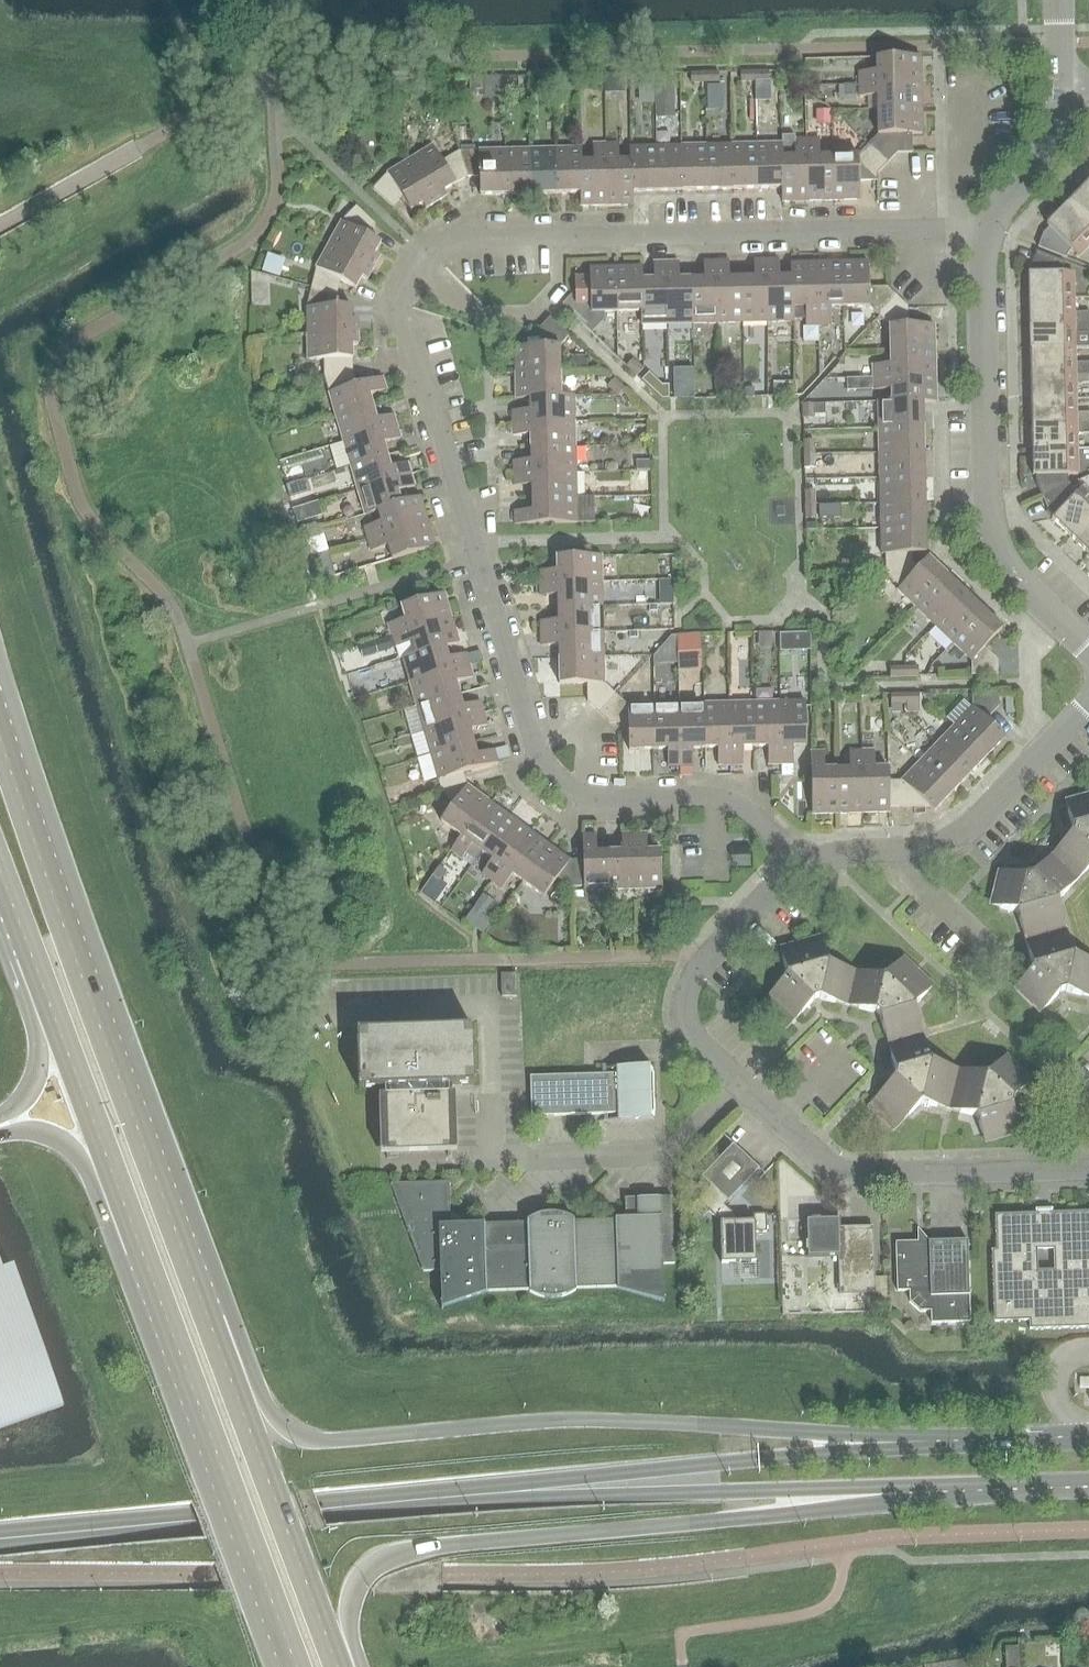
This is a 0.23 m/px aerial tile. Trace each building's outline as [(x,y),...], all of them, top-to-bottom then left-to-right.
[(859,72),(859,84),(921,83),(921,57),(876,58),(876,72),(859,72)] [(769,71),(755,72),(755,81),(769,81),(769,71)] [(719,72),(705,73),(705,82),(719,82),(719,72)] [(741,82),(755,81),(755,72),(741,72),(741,82)] [(691,83),(705,82),(705,73),(691,73),(691,83)] [(655,84),(655,74),(641,74),(641,84),(655,84)] [(655,74),(655,84),(669,83),(669,74),(655,74)] [(540,86),(554,86),(554,76),(540,76),(540,86)] [(568,76),(554,76),(554,86),(568,86),(568,76)] [(625,76),(606,76),(606,94),(625,93),(625,76)] [(504,77),(484,78),(484,95),(484,101),(504,100),(504,98),(504,87),(504,77)] [(504,87),(518,87),(518,77),(504,77),(504,87)] [(484,78),(470,78),(470,95),(484,95),(484,78)] [(921,83),(859,84),(859,97),(877,96),(877,109),(922,108),(921,83)] [(796,84),(787,84),(787,96),(796,96),(796,84)] [(674,111),(673,85),(656,85),(656,112),(674,111)] [(721,85),(707,86),(708,101),(722,100),(721,85)] [(856,85),(845,85),(845,97),(857,97),(856,85)] [(518,87),(504,87),(504,98),(519,98),(519,87),(518,87)] [(904,153),(903,134),(922,134),(922,108),(877,109),(878,135),(868,145),(887,163),(897,153),(904,153)] [(830,111),(819,112),(819,126),(831,125),(830,111)] [(782,188),(782,194),(782,202),(808,201),(807,139),(795,139),(795,136),(782,136),(782,144),(782,157),(783,188),(782,188)] [(833,201),(832,156),(820,156),(819,139),(807,139),(808,201),(833,201)] [(606,144),(607,206),(633,205),(632,192),(631,161),(630,161),(618,161),(618,143),(606,144)] [(607,206),(606,144),(593,144),(594,161),(582,162),(581,162),(581,193),(580,193),(581,207),(607,206)] [(757,189),(757,144),(731,145),(732,189),(757,189)] [(782,157),(782,144),(757,144),(757,189),(782,188),(783,188),(782,157)] [(732,189),(731,145),(706,146),(707,190),(732,189)] [(833,201),(859,200),(859,181),(877,181),(877,174),(887,163),(868,145),(858,156),(832,156),(833,201)] [(444,191),(460,181),(467,177),(459,151),(442,162),(432,146),(410,160),(436,203),(447,196),(444,191)] [(682,191),(681,146),(656,147),(657,191),(682,191)] [(707,190),(706,146),(681,146),(682,191),(707,190)] [(657,191),(656,147),(630,147),(630,161),(631,161),(632,192),(657,191)] [(555,149),(556,193),(580,193),(581,193),(581,162),(582,162),(582,148),(555,149)] [(556,193),(555,149),(530,150),(531,194),(556,193)] [(459,151),(467,177),(480,177),(480,195),(506,195),(505,150),(459,151)] [(531,194),(530,150),(505,150),(506,195),(531,194)] [(392,207),(395,204),(402,196),(411,211),(423,204),(426,209),(436,203),(410,160),(388,173),(373,189),(392,207)] [(1081,188),(1064,206),(1088,230),(1088,195),(1081,188)] [(365,235),(375,224),(356,206),(341,222),(329,245),(373,269),(379,258),(374,255),(381,243),(365,235)] [(1043,234),(1038,247),(1066,258),(1068,253),(1072,249),(1080,256),(1088,246),(1088,230),(1064,206),(1047,225),(1049,227),(1043,234)] [(340,280),(356,289),(362,277),(367,279),(373,269),(329,245),(316,267),(311,287),(337,294),(340,280)] [(1065,262),(1036,251),(1031,264),(1031,273),(1028,274),(1029,299),(1074,298),(1074,272),(1063,273),(1063,267),(1065,262)] [(766,260),(768,322),(794,322),(794,320),(793,308),(792,308),(792,277),(791,277),(779,277),(779,259),(766,260)] [(768,322),(766,260),(754,260),(754,278),(742,278),(743,323),(768,322)] [(718,323),(716,261),(704,261),(704,279),(691,279),(692,324),(718,323)] [(743,323),(742,278),(729,278),(728,261),(716,261),(718,323),(743,323)] [(667,325),(666,262),(654,262),(654,280),(642,280),(641,280),(642,311),(641,312),(641,325),(667,325)] [(692,324),(691,279),(679,279),(678,262),(666,262),(667,325),(692,324)] [(843,307),(842,262),(817,263),(818,325),(831,325),(830,307),(843,307)] [(868,262),(842,262),(843,307),(869,306),(879,316),(897,297),(887,287),(869,288),(868,262)] [(818,325),(817,263),(791,263),(791,277),(792,277),(792,308),(793,308),(794,320),(806,320),(806,326),(818,325)] [(572,294),(562,305),(581,323),(591,313),(617,312),(616,267),(590,268),(590,277),(575,277),(576,294),(572,294)] [(616,267),(617,312),(641,312),(642,311),(641,280),(642,280),(642,267),(616,267)] [(306,308),(306,334),(358,332),(357,320),(352,320),(351,307),(334,307),(337,294),(311,287),(306,308)] [(897,297),(879,316),(890,326),(890,352),(935,351),(934,325),(908,326),(908,307),(897,297)] [(1029,299),(1029,324),(1088,323),(1088,312),(1074,313),(1074,298),(1029,299)] [(540,328),(540,329),(541,346),(515,347),(515,373),(560,372),(559,346),(569,336),(550,317),(540,328)] [(1029,324),(1030,349),(1075,348),(1088,348),(1088,323),(1029,324)] [(323,359),(323,376),(353,372),(352,345),(358,345),(358,332),(306,334),(307,360),(323,359)] [(1030,349),(1030,374),(1088,373),(1088,362),(1076,363),(1075,348),(1030,349)] [(935,351),(890,352),(891,365),(873,365),(873,378),(935,376),(935,351)] [(586,357),(570,357),(570,370),(586,370),(586,357)] [(634,360),(626,366),(637,376),(644,370),(634,360)] [(382,377),(376,379),(357,385),(353,372),(323,376),(335,418),(373,407),(369,395),(386,390),(382,377)] [(516,399),(529,399),(529,398),(560,397),(560,396),(560,372),(515,373),(516,399)] [(1030,374),(1031,399),(1076,398),(1076,384),(1088,383),(1088,373),(1030,374)] [(922,402),(932,402),(936,402),(935,376),(873,378),(873,390),(891,389),(892,402),(922,402)] [(872,378),(847,379),(847,390),(872,390),(872,378)] [(625,389),(614,379),(608,386),(618,396),(625,389)] [(693,384),(673,384),(674,400),(676,399),(694,399),(693,384)] [(754,388),(745,388),(745,397),(754,397),(754,388)] [(512,411),(512,423),(575,422),(574,396),(560,396),(560,397),(529,398),(529,399),(530,411),(512,411)] [(1031,399),(1031,424),(1088,423),(1088,413),(1077,413),(1076,398),(1031,399)] [(892,402),(878,402),(879,428),(923,427),(922,402),(892,402)] [(803,418),(813,418),(813,404),(803,404),(803,418)] [(335,418),(342,442),(397,426),(393,415),(376,420),(373,407),(335,418)] [(530,435),(530,448),(575,447),(575,422),(512,423),(512,436),(530,435)] [(1031,424),(1032,449),(1077,448),(1077,434),(1088,433),(1088,423),(1031,424)] [(342,442),(349,466),(387,455),(383,443),(400,438),(397,426),(342,442)] [(923,427),(879,428),(879,453),(924,452),(923,427)] [(804,441),(804,455),(814,454),(814,441),(804,441)] [(513,461),(513,473),(576,472),(575,447),(530,448),(531,461),(513,461)] [(1036,475),(1036,484),(1042,497),(1070,485),(1067,480),(1067,474),(1077,474),(1077,448),(1032,449),(1032,475),(1036,475)] [(924,452),(879,453),(880,478),(924,477),(924,452)] [(814,454),(804,455),(805,468),(814,468),(814,454)] [(349,466),(357,490),(411,474),(407,463),(391,467),(387,455),(349,466)] [(649,462),(636,462),(636,471),(649,470),(649,462)] [(531,485),(532,498),(576,497),(576,472),(513,473),(514,486),(531,485)] [(364,515),(377,511),(377,510),(401,503),(397,491),(414,486),(411,474),(357,490),(364,515)] [(924,477),(880,478),(880,503),(925,502),(924,477)] [(1042,497),(1048,510),(1054,516),(1051,519),(1070,537),(1088,517),(1088,492),(1083,486),(1081,481),(1070,485),(1042,497)] [(287,485),(287,486),(290,498),(291,498),(299,496),(295,483),(287,485)] [(805,491),(805,505),(815,505),(815,491),(805,491)] [(363,528),(367,539),(427,522),(420,497),(401,503),(377,510),(377,511),(380,523),(363,528)] [(576,497),(532,498),(532,511),(514,511),(515,525),(577,523),(576,497)] [(317,502),(293,510),(297,524),(322,515),(317,502)] [(925,502),(880,503),(881,528),(925,527),(925,502)] [(834,504),(819,504),(819,518),(834,517),(834,504)] [(805,505),(806,519),(815,518),(815,505),(805,505)] [(1070,537),(1088,554),(1088,553),(1088,517),(1070,537)] [(387,546),(391,559),(435,547),(427,522),(367,539),(370,551),(387,546)] [(925,527),(881,528),(881,554),(885,554),(886,574),(912,563),(911,553),(926,553),(925,527)] [(307,557),(314,582),(335,576),(328,551),(308,557),(307,557)] [(540,571),(540,583),(602,582),(601,556),(557,557),(557,570),(540,571)] [(912,563),(886,574),(900,588),(897,591),(916,608),(947,576),(928,558),(918,569),(912,563)] [(947,576),(916,608),(934,626),(965,593),(947,576)] [(558,595),(558,608),(602,607),(602,582),(540,583),(540,595),(558,595)] [(387,624),(391,636),(451,618),(444,593),(401,606),(405,619),(387,624)] [(965,593),(934,626),(952,643),(983,611),(965,593)] [(541,621),(541,633),(603,632),(602,607),(558,608),(559,621),(541,621)] [(998,674),(998,673),(998,660),(984,647),(1002,629),(983,611),(952,643),(971,661),(972,675),(998,674)] [(411,642),(415,654),(415,655),(445,646),(446,647),(458,643),(451,618),(391,636),(394,648),(411,642)] [(559,645),(559,658),(604,657),(603,632),(541,633),(541,646),(559,645)] [(792,634),(779,635),(780,652),(793,652),(792,634)] [(701,635),(677,636),(677,664),(678,667),(702,666),(701,635)] [(386,638),(373,642),(377,653),(389,649),(386,638)] [(402,658),(409,683),(469,665),(469,664),(466,655),(466,653),(449,658),(446,647),(445,646),(415,655),(415,654),(402,658)] [(662,647),(653,657),(654,664),(662,664),(662,647)] [(480,651),(466,655),(469,664),(483,660),(480,651)] [(587,683),(587,697),(587,702),(598,713),(616,694),(604,683),(604,657),(559,658),(559,684),(587,683)] [(409,683),(416,707),(459,694),(456,682),(473,677),(469,665),(409,683)] [(904,676),(904,667),(890,667),(891,677),(904,676)] [(918,667),(904,667),(904,676),(918,676),(918,667)] [(986,720),(996,709),(999,706),(998,692),(972,693),(972,707),(954,725),(987,756),(1005,738),(986,720)] [(416,707),(423,731),(484,713),(480,701),(463,706),(459,694),(416,707)] [(610,723),(619,723),(628,723),(629,750),(655,750),(653,705),(628,706),(616,694),(598,713),(610,723)] [(905,704),(905,694),(891,694),(891,704),(905,704)] [(919,694),(905,694),(905,704),(919,703),(919,694)] [(805,701),(779,702),(780,764),(781,764),(793,764),(792,746),(806,746),(805,701)] [(779,702),(754,703),(755,747),(768,747),(768,765),(780,764),(779,702)] [(729,703),(704,704),(705,748),(718,748),(718,766),(730,765),(729,703)] [(754,703),(729,703),(730,765),(743,765),(742,748),(755,747),(754,703)] [(678,704),(653,705),(655,750),(668,749),(668,767),(680,767),(678,704)] [(704,704),(678,704),(680,767),(693,766),(692,749),(705,748),(704,704)] [(423,731),(430,755),(474,742),(470,730),(487,725),(484,713),(423,731)] [(954,725),(937,744),(969,775),(987,756),(954,725)] [(430,755),(437,780),(463,772),(498,762),(494,750),(477,755),(474,742),(430,755)] [(937,744),(919,762),(952,793),(969,775),(937,744)] [(874,750),(862,751),(863,781),(863,813),(889,812),(889,807),(889,781),(888,768),(874,768),(874,750)] [(850,769),(837,769),(838,814),(863,813),(863,781),(862,751),(849,751),(850,769)] [(812,814),(838,814),(837,769),(824,770),(824,752),(811,752),(812,814)] [(901,781),(889,781),(889,807),(929,806),(934,811),(952,793),(919,762),(901,781)] [(793,764),(781,764),(782,774),(793,774),(793,764)] [(693,766),(680,767),(680,776),(693,775),(693,766)] [(467,785),(464,775),(463,772),(437,780),(438,783),(440,790),(441,793),(454,802),(440,821),(460,836),(461,837),(487,800),(467,785)] [(1051,854),(1078,880),(1088,868),(1088,793),(1064,800),(1065,803),(1066,807),(1067,809),(1068,811),(1073,828),(1071,833),(1051,854)] [(461,837),(460,836),(450,851),(440,865),(451,873),(465,854),(475,861),(481,852),(482,852),(508,815),(487,800),(461,837)] [(508,815),(482,852),(492,859),(482,874),(491,881),(529,830),(508,815)] [(512,874),(522,881),(549,845),(529,830),(491,881),(501,888),(512,874)] [(646,833),(634,834),(635,889),(661,889),(660,851),(646,851),(646,833)] [(583,835),(584,860),(584,886),(584,890),(610,890),(610,852),(597,852),(596,834),(583,835)] [(622,852),(610,852),(610,890),(635,889),(634,834),(622,834),(622,852)] [(570,860),(549,845),(522,881),(543,896),(557,877),(570,887),(584,886),(584,860),(570,860)] [(997,870),(989,906),(998,908),(1017,913),(1024,936),(1025,940),(1066,928),(1058,901),(1078,880),(1051,854),(1031,875),(1026,877),(1009,873),(1007,872),(1007,873),(1006,873),(1002,871),(997,870)] [(440,867),(434,876),(441,881),(447,872),(440,867)] [(444,899),(444,888),(426,888),(426,899),(444,899)] [(669,910),(680,909),(680,898),(669,899),(669,910)] [(475,905),(465,919),(482,932),(493,918),(484,912),(475,905)] [(1013,989),(1039,1014),(1042,1012),(1046,1007),(1060,993),(1065,991),(1088,997),(1088,959),(1074,956),(1069,940),(1066,928),(1025,940),(1026,945),(1033,968),(1021,980),(1020,982),(1013,989)] [(775,988),(760,1004),(786,1030),(790,1026),(796,1020),(802,1013),(801,1013),(812,1002),(814,1000),(819,998),(820,999),(836,1003),(841,1004),(847,1006),(856,970),(844,967),(844,968),(828,964),(828,963),(823,947),(823,945),(820,935),(779,947),(782,957),(782,959),(783,959),(787,975),(787,976),(775,988)] [(856,970),(847,1006),(850,1007),(858,1009),(858,1008),(873,1012),(875,1013),(880,1016),(880,1018),(884,1033),(885,1035),(886,1040),(887,1044),(923,1034),(921,1029),(920,1025),(919,1023),(915,1007),(915,1006),(926,994),(928,993),(935,985),(920,971),(916,968),(904,956),(903,957),(897,963),(895,964),(896,965),(884,977),(883,977),(867,973),(856,970)] [(516,973),(501,974),(501,997),(517,997),(516,973)] [(383,1031),(357,1032),(359,1090),(378,1089),(378,1096),(380,1154),(387,1153),(387,1159),(390,1159),(390,1153),(448,1152),(448,1157),(451,1157),(450,1152),(457,1151),(457,1147),(456,1118),(455,1094),(455,1087),(475,1086),(473,1028),(446,1029),(446,1023),(443,1024),(444,1029),(386,1031),(385,1026),(383,1026),(383,1031)] [(872,1101),(867,1106),(893,1131),(909,1115),(921,1103),(937,1107),(946,1109),(949,1110),(959,1068),(947,1065),(947,1066),(931,1062),(930,1061),(926,1045),(925,1043),(924,1038),(923,1034),(887,1044),(889,1049),(890,1054),(891,1055),(895,1071),(896,1072),(895,1077),(893,1079),(882,1090),(878,1094),(872,1101)] [(959,1068),(949,1110),(950,1110),(960,1112),(977,1116),(982,1133),(981,1133),(982,1135),(985,1144),(1020,1134),(1017,1124),(1017,1123),(1016,1123),(1011,1106),(1013,1100),(1014,1099),(1025,1087),(1025,1088),(1026,1086),(1028,1085),(1031,1082),(1033,1079),(1007,1055),(1000,1062),(1000,1061),(998,1062),(999,1063),(987,1075),(986,1075),(970,1071),(959,1068)] [(597,1121),(655,1119),(653,1066),(595,1068),(595,1069),(619,1069),(619,1074),(530,1077),(531,1116),(620,1114),(620,1119),(597,1119),(597,1121)] [(759,1170),(760,1169),(730,1141),(729,1142),(733,1145),(702,1177),(704,1179),(710,1185),(704,1192),(697,1200),(720,1222),(721,1263),(756,1262),(755,1232),(767,1232),(766,1214),(753,1214),(753,1221),(735,1221),(735,1217),(736,1216),(724,1205),(758,1169),(759,1170)] [(704,1179),(698,1186),(704,1192),(710,1185),(704,1179)] [(570,1293),(575,1290),(575,1288),(617,1287),(617,1290),(662,1302),(664,1302),(663,1264),(674,1264),(672,1196),(625,1198),(625,1218),(615,1218),(615,1220),(573,1221),(573,1219),(570,1218),(566,1216),(562,1214),(558,1214),(554,1213),(549,1213),(545,1214),(541,1214),(537,1216),(534,1217),(530,1219),(527,1221),(527,1223),(451,1225),(449,1182),(391,1184),(423,1272),(440,1271),(441,1309),(443,1309),(486,1294),(486,1291),(529,1290),(529,1292),(535,1295),(541,1297),(548,1298),(554,1298),(560,1297),(565,1296),(570,1293)] [(1036,1214),(995,1215),(996,1250),(992,1250),(994,1322),(1029,1320),(1029,1329),(1088,1327),(1088,1212),(1052,1213),(1052,1217),(1036,1218),(1036,1214)] [(839,1294),(875,1293),(875,1305),(884,1304),(883,1277),(874,1277),(873,1227),(839,1228),(838,1219),(807,1220),(808,1256),(838,1255),(839,1294)] [(931,1323),(970,1322),(967,1241),(896,1243),(897,1291),(909,1291),(910,1302),(920,1311),(931,1311),(931,1323)] [(14,1270),(3,1274),(0,1267),(0,1431),(63,1408),(14,1270)] [(1019,1647),(1006,1648),(1006,1658),(1019,1658),(1019,1647)]
